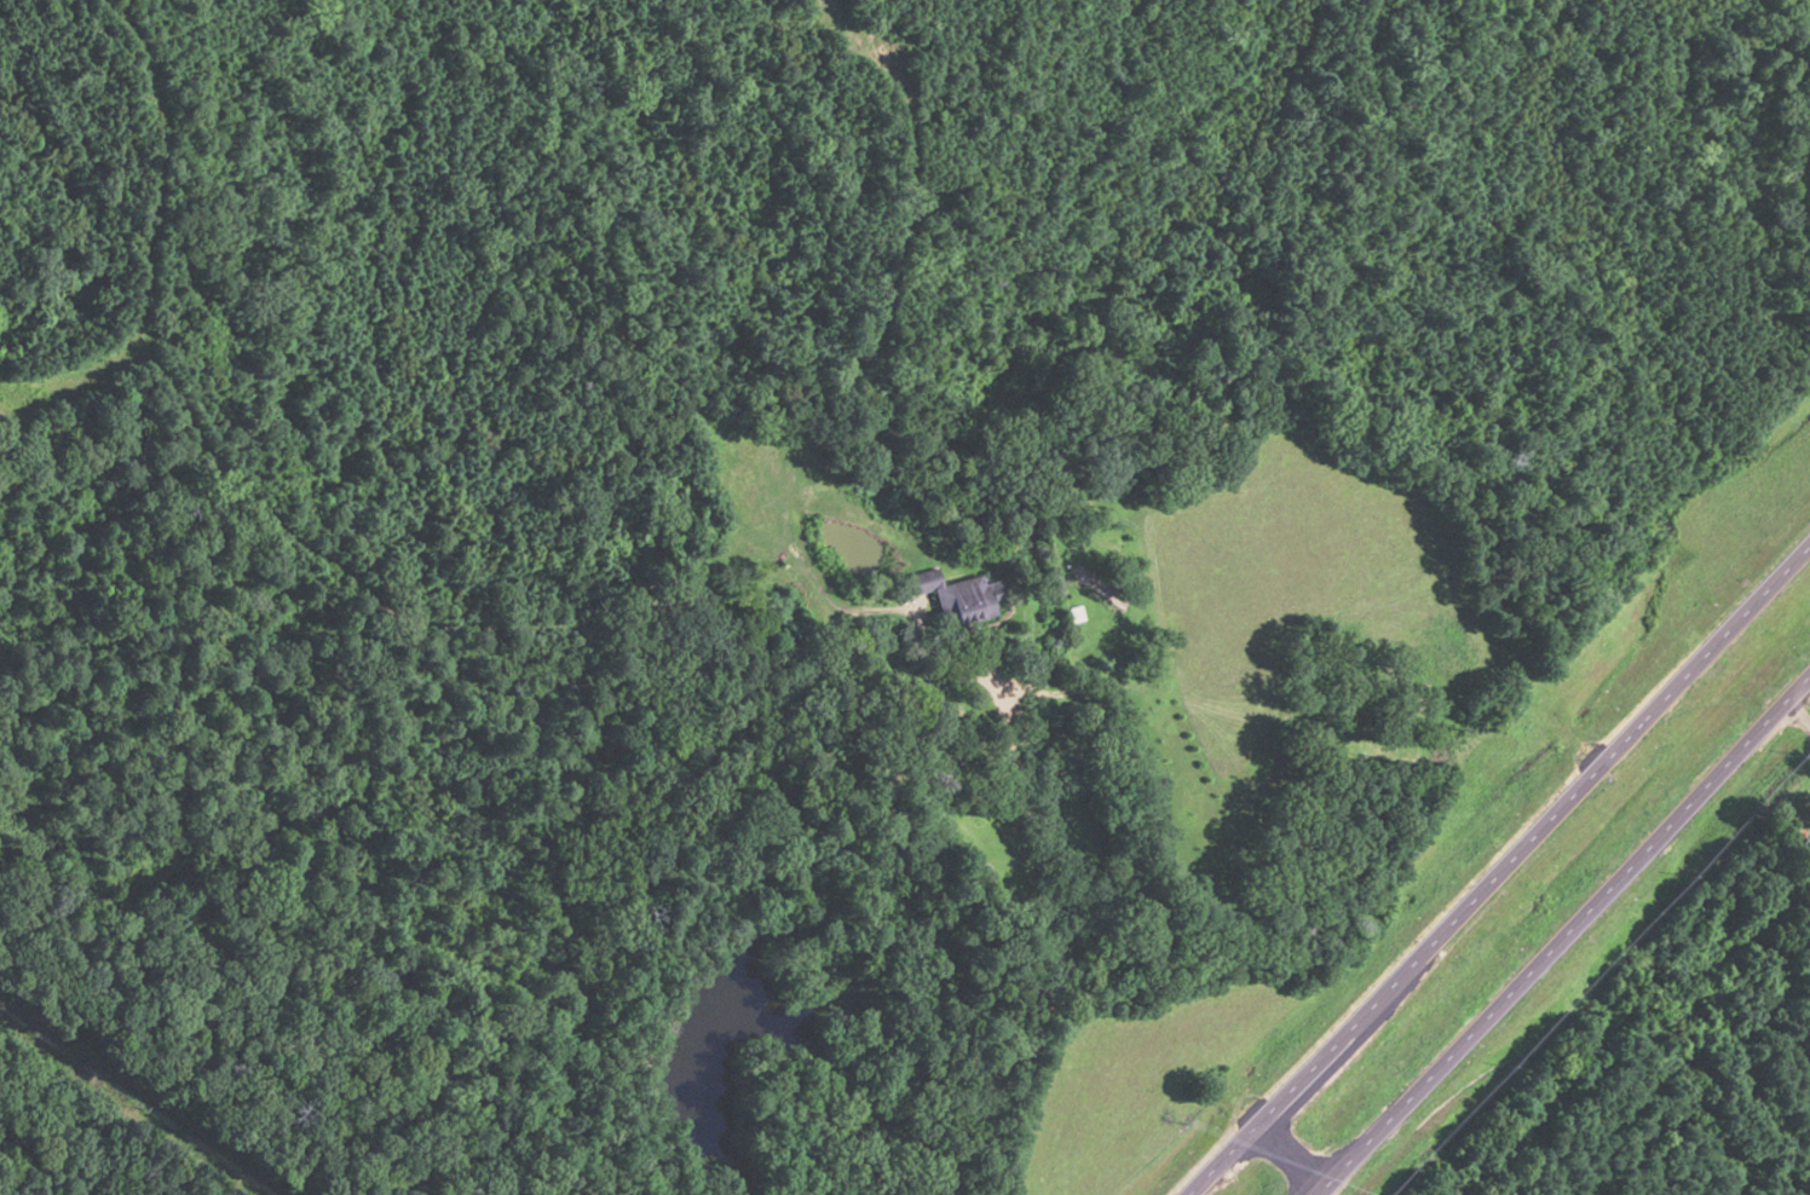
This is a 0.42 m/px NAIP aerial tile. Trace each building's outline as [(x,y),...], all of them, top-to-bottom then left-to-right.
[(994,616),(991,600),(1002,597),(999,583),(981,587),(978,575),(944,583),(953,624),(994,616)]
